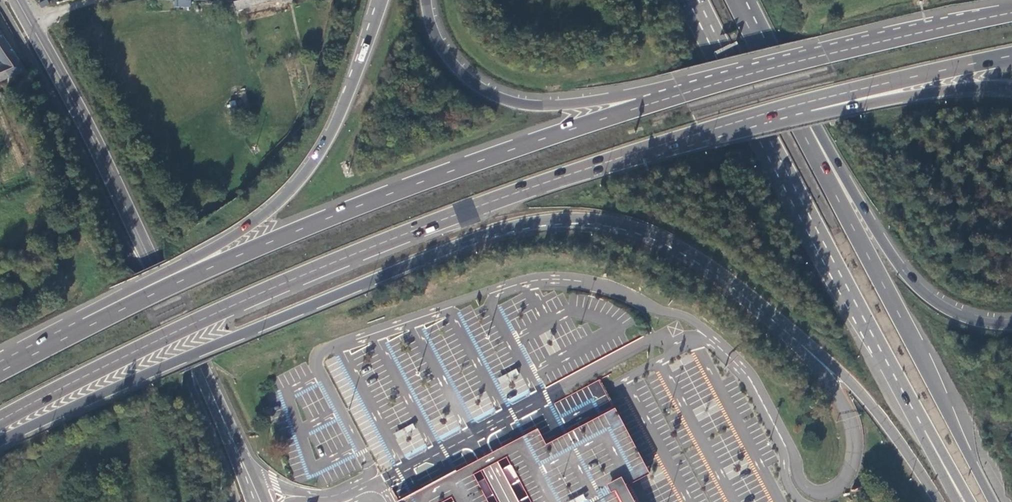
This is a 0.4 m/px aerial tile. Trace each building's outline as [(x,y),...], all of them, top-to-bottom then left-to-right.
[(236,12),(252,8),(252,6),(274,1),(274,2),(281,0),(233,0),(236,12)] [(26,71),(0,32),(0,59),(4,65),(0,67),(0,82),(11,77),(11,78),(26,71)] [(244,110),(251,108),(248,95),(241,97),(244,110)] [(488,398),(484,391),(477,394),(480,401),(488,398)] [(623,486),(631,481),(646,474),(633,449),(616,417),(612,408),(543,445),(535,429),(397,501),(440,501),(449,497),(452,501),(451,501),(485,501),(471,474),(480,470),(495,501),(516,501),(496,461),(504,457),(528,501),(632,501),(623,486)] [(438,437),(460,426),(451,409),(430,421),(438,437)] [(426,445),(417,428),(395,440),(404,456),(426,445)]
